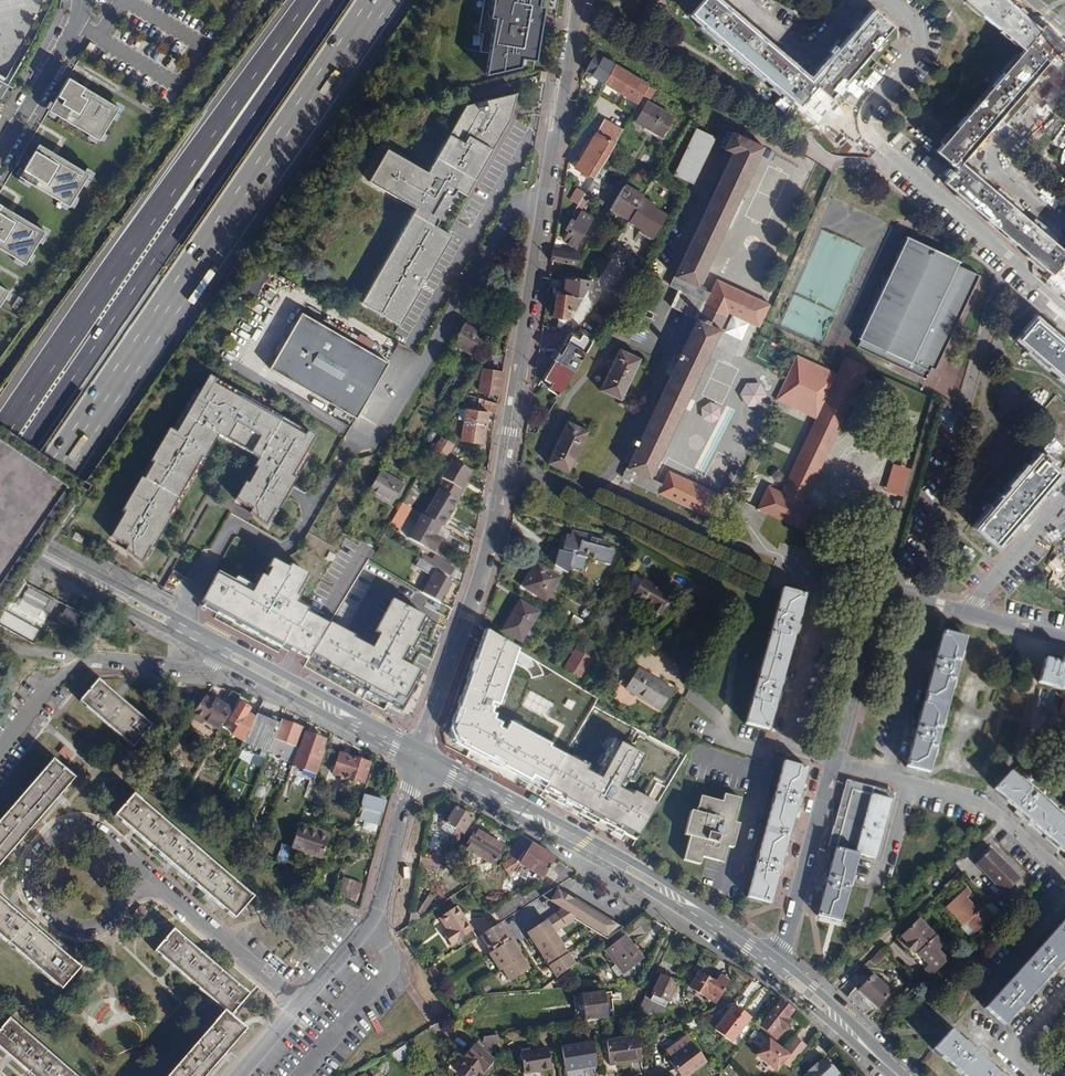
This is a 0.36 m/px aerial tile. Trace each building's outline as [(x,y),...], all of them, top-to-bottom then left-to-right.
[(489,19),(493,20),(484,74),(519,67),(519,59),(535,62),(544,8),(536,6),(538,0),(491,0),(489,19)] [(859,24),(853,30),(827,60),(822,66),(810,81),(801,73),(796,69),(766,42),(760,37),(730,12),(724,6),(717,0),(703,0),(692,13),(799,106),(816,86),(830,98),(892,26),(872,9),(859,24)] [(1019,12),(1005,0),(965,0),(1023,50),(935,151),(956,169),(949,176),(944,182),(1051,275),(1063,261),(1064,262),(1064,252),(1054,242),(1048,237),(1017,210),(1011,205),(982,180),(976,175),(961,162),(968,154),(973,148),(999,118),(1004,112),(1030,82),(1035,76),(1048,61),(1028,44),(1040,30),(1025,17),(1019,12)] [(605,82),(615,65),(596,54),(586,72),(605,82)] [(649,86),(615,65),(605,82),(639,103),(649,86)] [(48,111),(99,141),(118,108),(68,78),(48,111)] [(477,95),(479,102),(529,85),(527,78),(477,95)] [(386,151),(368,181),(415,208),(360,302),(399,324),(421,287),(426,278),(451,235),(444,231),(450,219),(452,220),(458,211),(455,209),(459,202),(462,203),(466,195),(465,195),(508,120),(517,94),(472,109),(466,119),(462,117),(426,175),(386,151)] [(660,136),(672,117),(647,103),(636,122),(660,136)] [(740,116),(733,132),(724,149),(732,153),(670,285),(679,289),(671,307),(697,319),(623,477),(721,524),(733,497),(776,399),(786,379),(797,355),(804,340),(765,323),(832,172),(818,163),(803,154),(800,153),(740,116)] [(609,121),(604,119),(575,168),(588,175),(589,174),(595,177),(602,166),(623,130),(609,121)] [(713,136),(696,129),(674,175),(692,183),(713,136)] [(18,177),(69,207),(88,174),(38,144),(18,177)] [(595,177),(585,194),(598,202),(608,184),(595,177)] [(624,185),(610,209),(629,220),(643,197),(624,185)] [(575,203),(583,192),(575,187),(568,198),(575,203)] [(25,264),(44,231),(0,205),(0,249),(25,264)] [(591,219),(581,213),(575,222),(572,220),(567,229),(570,232),(564,240),(575,246),(591,219)] [(959,266),(961,262),(907,237),(859,339),(862,340),(858,347),(926,380),(931,368),(936,370),(980,276),(959,266)] [(551,260),(552,260),(576,265),(582,255),(554,250),(553,250),(551,260)] [(553,316),(568,318),(577,305),(581,297),(592,280),(565,276),(564,295),(555,294),(553,316)] [(0,305),(10,289),(0,284),(0,305)] [(494,320),(473,308),(452,344),(473,356),(494,320)] [(269,368),(355,417),(387,362),(301,313),(269,368)] [(1052,332),(1036,319),(1019,339),(1064,378),(1064,344),(1057,337),(1052,332)] [(556,360),(573,371),(592,340),(575,330),(566,335),(568,339),(560,353),(555,350),(550,357),(553,359),(556,360)] [(845,357),(804,340),(776,399),(733,497),(757,508),(810,533),(819,537),(882,569),(903,497),(910,471),(932,395),(867,367),(845,357)] [(640,358),(620,349),(600,390),(621,400),(640,358)] [(539,382),(560,394),(573,371),(556,360),(548,375),(544,374),(539,382)] [(500,380),(502,371),(482,369),(479,391),(498,394),(500,380)] [(124,513),(111,537),(131,549),(128,553),(141,563),(142,555),(144,557),(172,517),(169,516),(201,459),(204,461),(221,433),(260,456),(253,467),(256,469),(248,484),(245,482),(235,500),(255,511),(252,516),(265,526),(269,519),(272,521),(307,456),(304,454),(313,438),(296,428),(295,432),(281,422),(282,418),(241,395),(239,399),(223,390),(226,385),(208,376),(200,392),(196,390),(172,430),(169,429),(150,462),(153,464),(144,479),(141,478),(121,511),(124,513)] [(1055,396),(1035,419),(1064,446),(1064,404),(1055,396)] [(497,403),(484,400),(482,410),(495,412),(497,403)] [(487,413),(466,410),(461,440),(483,443),(487,413)] [(588,431),(568,421),(548,462),(568,472),(588,431)] [(451,443),(440,437),(433,449),(444,455),(451,443)] [(444,455),(433,449),(428,458),(439,464),(444,455)] [(1041,494),(1047,488),(1059,473),(1039,455),(977,528),(984,534),(997,545),(1011,529),(1015,524),(1041,494)] [(425,463),(418,458),(409,472),(417,477),(417,476),(425,463)] [(471,472),(452,460),(441,477),(444,480),(438,489),(440,490),(457,500),(463,490),(460,489),(465,481),(471,472)] [(380,470),(367,491),(391,505),(404,485),(380,470)] [(342,537),(364,493),(347,485),(326,528),(342,537)] [(457,500),(440,490),(424,516),(444,528),(459,502),(457,500)] [(402,502),(390,523),(400,530),(412,509),(409,507),(402,502)] [(424,516),(421,515),(407,536),(436,554),(449,531),(444,528),(424,516)] [(608,549),(609,544),(585,538),(585,535),(571,532),(570,536),(562,534),(554,564),(581,571),(585,558),(586,558),(589,548),(595,550),(594,556),(605,559),(605,562),(610,563),(613,551),(608,549)] [(430,555),(426,562),(442,572),(449,576),(453,569),(430,555)] [(426,562),(420,558),(415,565),(429,574),(427,576),(430,578),(427,584),(422,592),(439,602),(451,581),(440,574),(442,572),(426,562)] [(204,605),(307,661),(331,621),(314,612),(316,610),(303,603),(306,597),(302,594),(311,577),(292,566),(290,570),(272,560),(255,590),(221,572),(204,605)] [(559,578),(537,564),(524,587),(546,600),(559,578)] [(179,596),(188,577),(174,570),(164,589),(179,596)] [(671,597),(643,580),(633,596),(662,614),(671,597)] [(47,583),(44,590),(60,596),(63,589),(47,583)] [(74,629),(82,613),(29,586),(19,607),(53,624),(56,619),(74,629)] [(782,589),(745,724),(768,729),(777,697),(795,629),(805,595),(782,589)] [(431,622),(390,600),(367,640),(331,621),(307,661),(402,712),(420,679),(404,671),(431,622)] [(539,612),(520,600),(502,630),(521,642),(539,612)] [(578,627),(581,620),(572,616),(569,622),(578,627)] [(445,746),(540,795),(563,757),(549,750),(550,746),(509,724),(505,732),(499,728),(501,724),(493,719),(495,714),(489,713),(492,707),(497,709),(517,651),(481,629),(442,732),(445,746)] [(965,638),(943,632),(934,664),(916,731),(907,766),(929,772),(965,638)] [(1015,662),(1018,651),(1007,649),(1004,659),(1015,662)] [(582,678),(587,670),(591,663),(582,658),(583,655),(576,651),(565,669),(582,678)] [(1064,659),(1062,666),(1046,661),(1040,683),(1064,690),(1064,660),(1064,659)] [(528,679),(521,693),(538,701),(551,673),(527,662),(521,675),(528,679)] [(638,668),(628,684),(634,688),(632,693),(661,710),(673,689),(638,668)] [(134,748),(152,726),(119,697),(98,679),(80,701),(134,748)] [(214,702),(205,696),(189,717),(201,724),(203,721),(220,731),(241,694),(230,691),(223,704),(216,699),(214,702)] [(243,742),(255,718),(248,713),(250,709),(239,703),(228,721),(237,727),(232,735),(243,742)] [(281,720),(258,711),(255,718),(243,742),(236,756),(255,764),(262,767),(268,751),(281,720)] [(301,728),(281,720),(268,751),(282,757),(287,744),(295,747),(301,728)] [(316,775),(323,753),(321,752),(324,740),(305,734),(298,754),(296,753),(292,764),(292,766),(316,775)] [(637,752),(613,741),(594,777),(584,772),(585,769),(563,757),(540,795),(562,807),(608,831),(632,845),(666,787),(652,779),(643,794),(634,790),(631,796),(616,789),(637,752)] [(360,783),(363,784),(370,764),(339,754),(333,774),(360,783)] [(75,779),(53,760),(0,821),(0,865),(8,856),(59,796),(75,779)] [(806,768),(783,762),(749,898),(772,904),(781,869),(798,802),(806,768)] [(1010,773),(995,789),(1015,807),(1064,852),(1064,823),(1010,773)] [(873,793),(861,790),(847,786),(844,799),(837,823),(831,847),(836,848),(858,854),(876,858),(892,798),(892,796),(874,791),(873,793)] [(720,850),(726,852),(727,846),(734,822),(740,798),(723,794),(721,802),(707,797),(703,807),(698,805),(696,812),(690,810),(684,834),(690,835),(683,859),(699,864),(701,856),(717,861),(720,850)] [(253,898),(133,795),(115,816),(134,832),(171,865),(216,905),(234,919),(253,898)] [(385,802),(365,796),(357,819),(364,821),(362,830),(374,833),(377,825),(378,825),(385,802)] [(451,806),(438,826),(457,838),(470,818),(451,806)] [(209,815),(204,825),(220,833),(225,823),(209,815)] [(298,827),(291,848),(321,859),(330,834),(318,831),(317,834),(309,832),(298,827)] [(471,828),(458,849),(489,867),(502,845),(485,835),(485,836),(471,828)] [(232,840),(259,854),(261,847),(235,833),(232,840)] [(442,857),(444,842),(428,839),(426,855),(442,857)] [(555,858),(532,845),(520,864),(542,878),(555,858)] [(858,854),(836,848),(826,883),(818,915),(840,921),(850,884),(858,854)] [(1019,879),(991,850),(976,863),(1004,893),(1019,879)] [(561,890),(556,886),(548,891),(553,895),(559,891),(561,890)] [(945,907),(962,925),(966,922),(976,932),(985,923),(988,925),(994,919),(982,906),(978,910),(966,898),(972,893),(966,887),(945,907)] [(607,939),(622,927),(574,898),(572,899),(559,907),(557,909),(559,910),(526,931),(556,978),(574,964),(553,932),(569,922),(572,917),(607,939)] [(61,990),(79,969),(55,947),(0,899),(0,937),(61,990)] [(446,938),(468,924),(455,904),(437,915),(446,929),(441,932),(446,938)] [(472,931),(485,929),(484,916),(471,918),(472,931)] [(985,1008),(1003,1026),(1020,1008),(1052,972),(1064,958),(1064,919),(985,1008)] [(910,954),(915,960),(920,955),(930,965),(940,954),(938,952),(944,946),(918,920),(901,936),(907,942),(905,945),(912,952),(910,954)] [(498,923),(495,925),(480,935),(490,951),(488,953),(499,970),(501,969),(509,981),(528,968),(517,952),(513,946),(516,944),(508,931),(505,933),(501,927),(498,923)] [(470,928),(468,924),(446,938),(448,942),(470,928)] [(173,929),(154,951),(174,968),(211,1000),(224,1011),(168,1075),(205,1075),(225,1053),(245,1029),(230,1016),(248,995),(173,929)] [(605,952),(615,964),(622,974),(625,972),(630,977),(641,968),(637,963),(643,959),(625,936),(605,952)] [(287,942),(270,963),(278,969),(294,948),(287,942)] [(690,988),(716,1003),(729,982),(720,976),(716,983),(698,973),(690,988)] [(651,999),(644,997),(636,1015),(665,1012),(664,1007),(667,1001),(668,1002),(677,983),(661,976),(651,993),(653,995),(651,999)] [(847,995),(869,1016),(891,993),(873,976),(858,990),(855,987),(847,995)] [(585,1019),(606,1016),(603,994),(582,996),(585,1019)] [(793,1010),(780,999),(767,1017),(760,1026),(770,1034),(777,1025),(783,1030),(790,1022),(786,1018),(793,1010)] [(731,1042),(750,1018),(733,1006),(715,1029),(731,1042)] [(9,1019),(0,1029),(0,1049),(8,1056),(31,1075),(75,1075),(9,1019)] [(964,1075),(1001,1075),(969,1047),(950,1030),(933,1049),(964,1075)] [(497,1036),(483,1038),(482,1043),(493,1051),(495,1049),(493,1046),(494,1041),(497,1041),(497,1036)] [(610,1066),(640,1061),(637,1037),(606,1042),(610,1066)] [(767,1037),(755,1054),(775,1069),(787,1053),(784,1051),(769,1038),(767,1037)] [(565,1071),(596,1066),(592,1043),(562,1048),(565,1071)] [(494,1060),(475,1044),(454,1069),(462,1075),(480,1075),(494,1060)] [(706,1062),(692,1044),(669,1061),(680,1075),(688,1075),(706,1062)] [(405,1046),(391,1055),(399,1062),(410,1055),(405,1046)] [(523,1074),(551,1070),(547,1049),(520,1053),(523,1074)] [(799,1075),(800,1075),(828,1075),(835,1069),(821,1054),(814,1061),(806,1069),(799,1075)]
